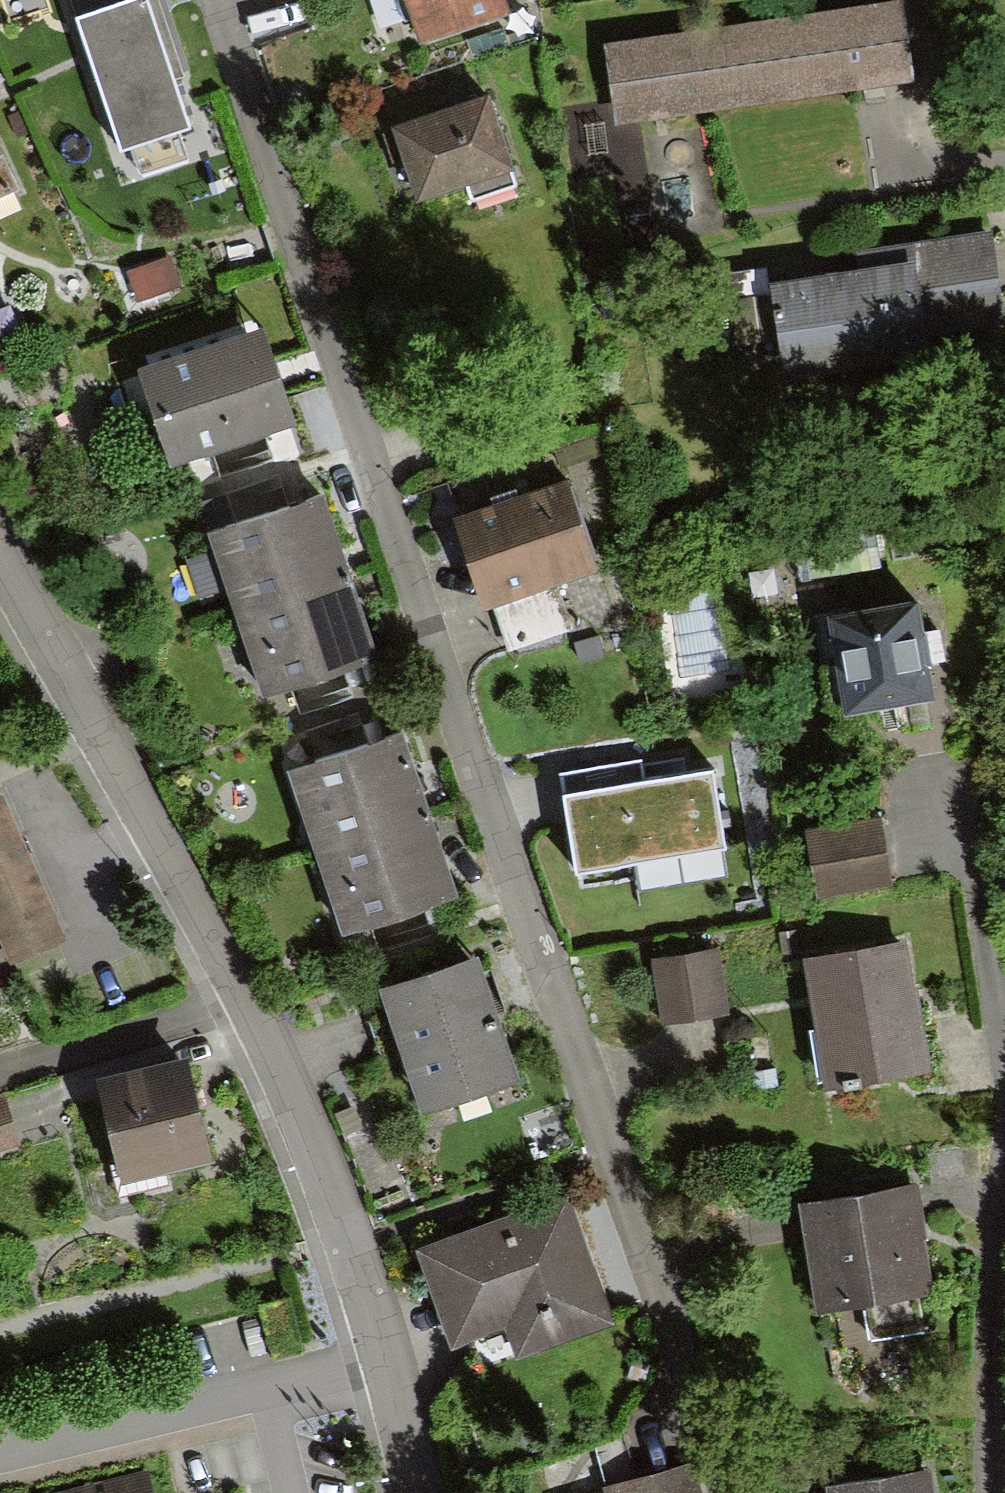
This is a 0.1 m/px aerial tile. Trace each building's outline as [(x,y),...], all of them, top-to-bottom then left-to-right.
[(76,18),(124,0),(69,0),(76,18)] [(147,0),(124,0),(76,18),(121,150),(131,147),(141,176),(190,158),(180,132),(190,128),(174,79),(147,0)] [(174,79),(184,76),(158,0),(147,0),(174,79)] [(420,43),(509,13),(504,0),(406,0),(420,43)] [(900,0),(896,0),(605,42),(617,125),(912,82),(900,0)] [(518,186),(490,97),(393,128),(417,205),(466,190),(469,201),(518,186)] [(0,156),(0,193),(14,187),(0,156)] [(911,245),(913,260),(923,334),(1001,324),(989,235),(911,245)] [(181,286),(170,256),(126,272),(137,302),(181,286)] [(913,260),(779,277),(790,366),(924,349),(923,334),(913,260)] [(262,320),(137,362),(170,458),(294,416),(262,320)] [(598,573),(567,479),(454,517),(486,610),(493,608),(557,586),(598,573)] [(237,612),(348,575),(321,497),(211,534),(237,612)] [(348,575),(237,612),(265,697),(376,658),(348,575)] [(557,586),(493,608),(505,650),(572,630),(557,586)] [(934,703),(918,601),(825,615),(841,717),(934,703)] [(317,852),(428,813),(402,734),(291,771),(317,852)] [(715,770),(648,782),(644,761),(557,776),(575,874),(728,847),(715,770)] [(0,793),(0,931),(12,958),(62,936),(0,793)] [(428,813),(317,852),(345,932),(456,894),(428,813)] [(889,884),(879,819),(807,830),(817,895),(889,884)] [(910,944),(805,959),(823,1084),(928,1069),(910,944)] [(720,949),(653,958),(661,1021),(729,1012),(720,949)] [(475,957),(380,991),(423,1113),(519,1079),(475,957)] [(187,1060),(93,1086),(121,1185),(214,1159),(187,1060)] [(4,1094),(0,1096),(0,1148),(18,1142),(4,1094)] [(917,1192),(802,1207),(817,1314),(862,1308),(867,1344),(926,1336),(921,1298),(931,1297),(917,1192)] [(569,1196),(416,1250),(452,1353),(507,1333),(515,1355),(613,1320),(569,1196)] [(695,1465),(604,1490),(605,1492),(702,1492),(695,1465)] [(144,1473),(66,1492),(149,1492),(144,1473)] [(827,1489),(828,1492),(931,1492),(928,1474),(827,1489)]
